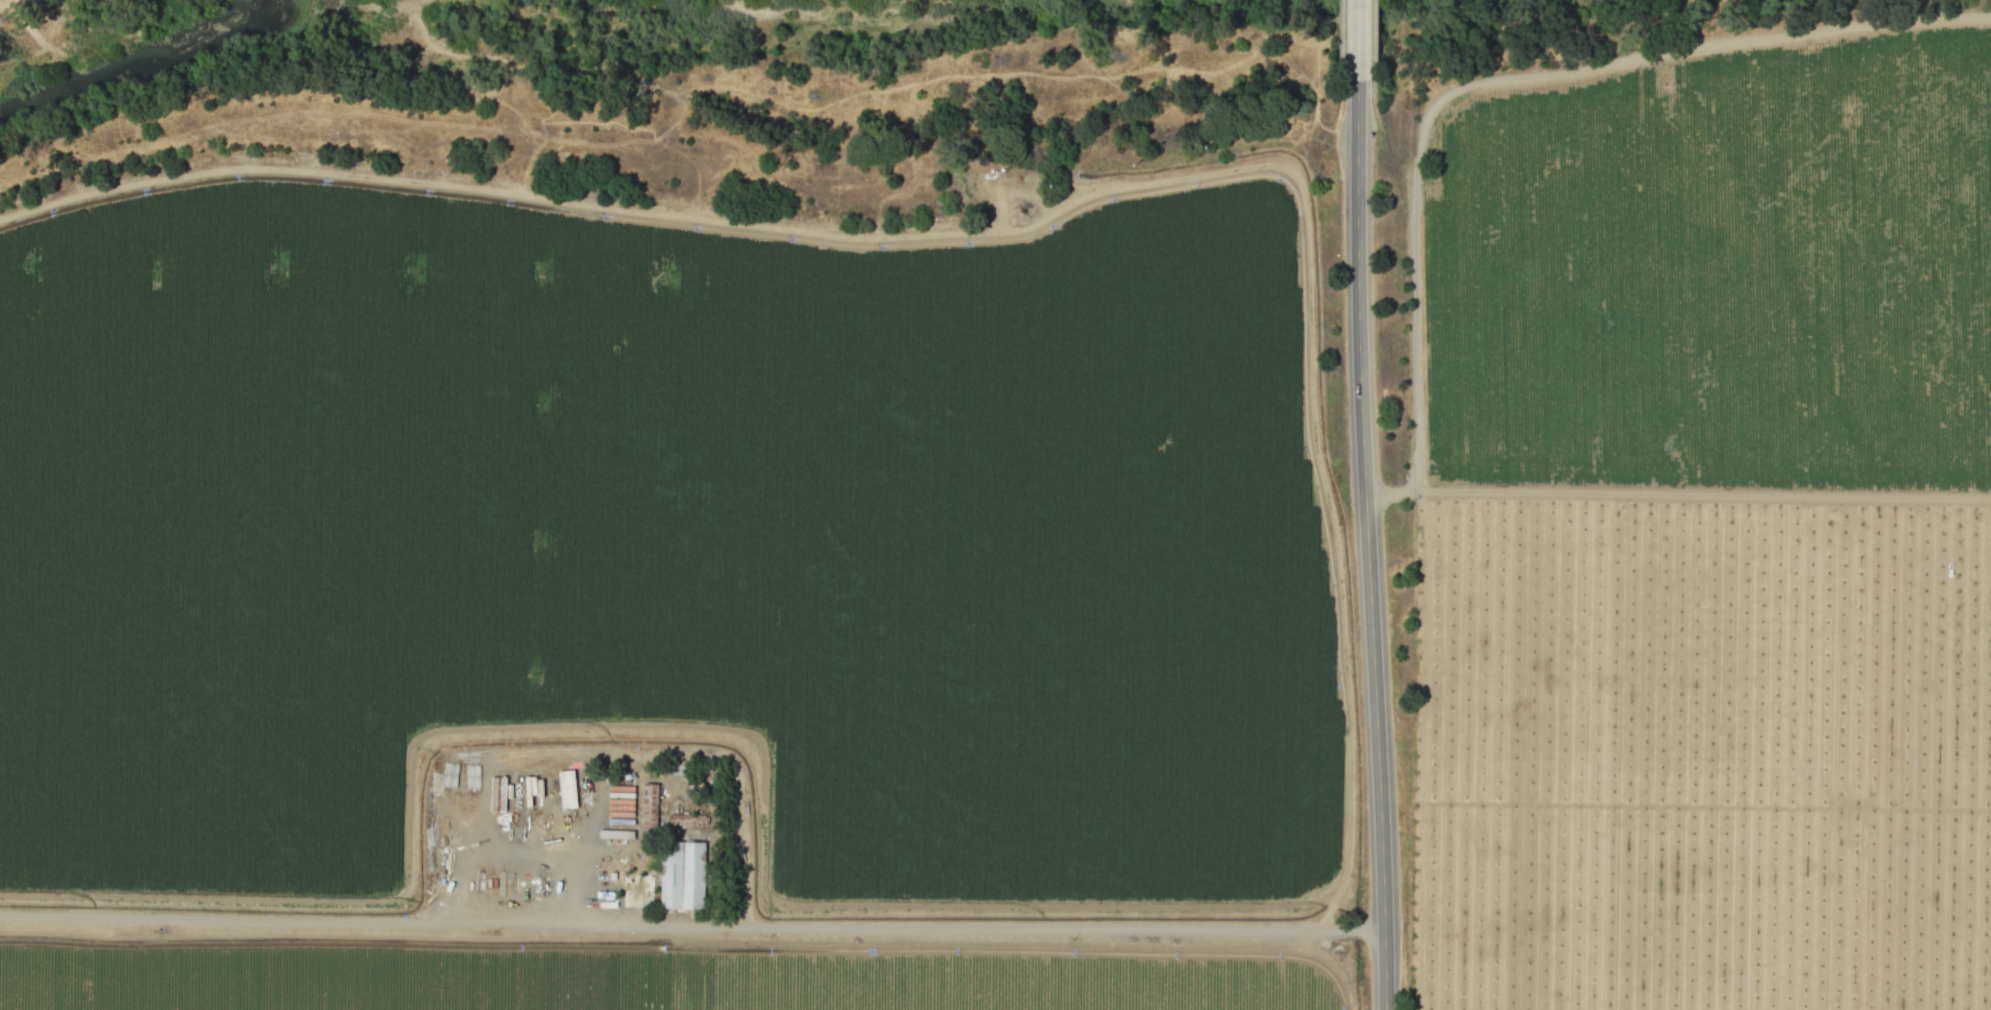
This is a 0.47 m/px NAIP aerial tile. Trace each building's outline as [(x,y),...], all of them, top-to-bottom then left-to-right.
[(560,808),(575,807),(574,770),(558,770),(560,808)] [(641,825),(656,826),(658,784),(643,783),(641,825)] [(704,826),(704,814),(668,814),(668,825),(704,826)] [(660,909),(704,909),(704,843),(660,842),(660,909)]
